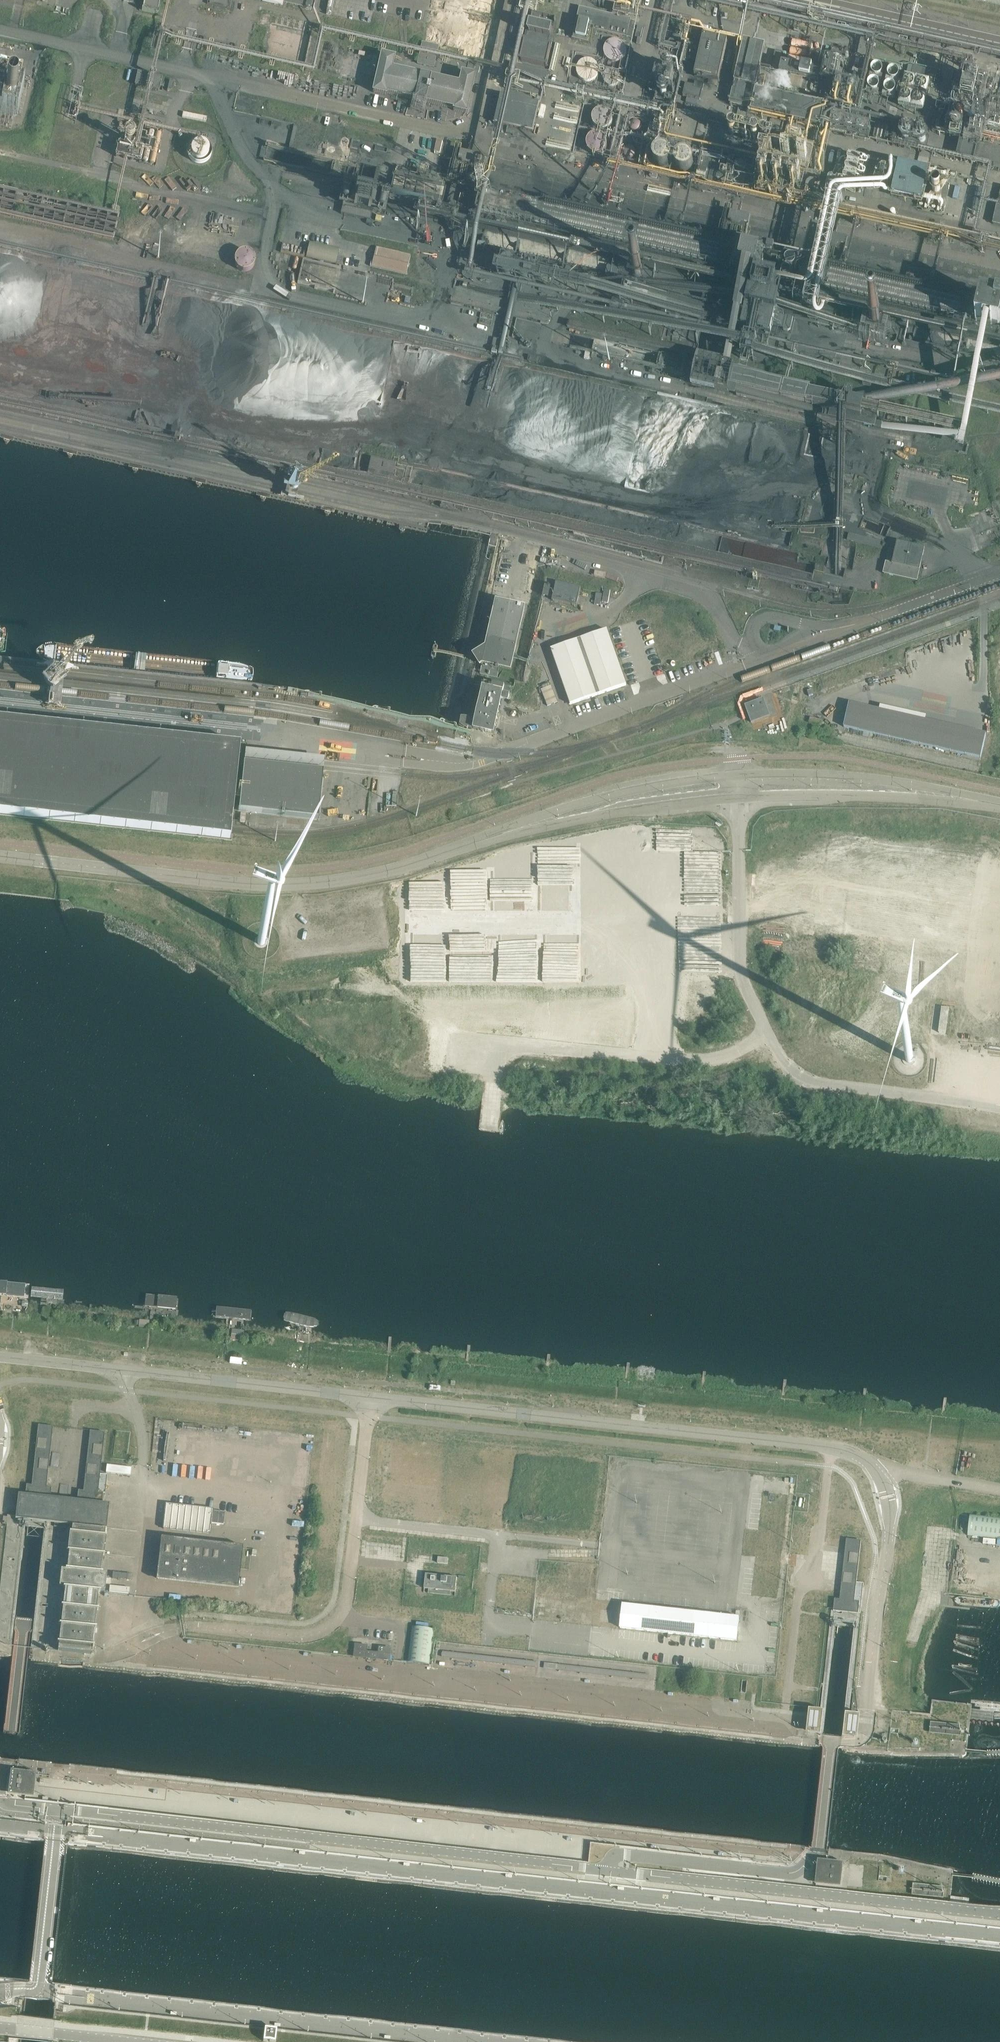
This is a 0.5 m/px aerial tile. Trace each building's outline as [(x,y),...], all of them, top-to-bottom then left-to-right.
[(142,7),(142,8),(142,11),(157,14),(158,10),(160,0),(144,0),(142,7)] [(262,0),(282,5),(283,2),(310,8),(312,0),(262,0)] [(479,61),(490,4),(471,0),(444,0),(442,14),(455,16),(450,41),(442,40),(440,53),(479,61)] [(630,20),(580,8),(573,38),(588,42),(591,29),(626,37),(630,20)] [(542,15),(533,13),(528,33),(526,33),(525,37),(526,37),(526,39),(525,39),(524,42),(520,60),(546,66),(550,49),(551,49),(551,47),(553,47),(554,42),(552,42),(553,39),(551,39),(553,30),(538,27),(540,15),(542,16),(542,17),(545,17),(549,18),(550,18),(555,19),(554,21),(555,21),(556,18),(550,17),(550,16),(549,16),(549,17),(546,16),(546,15),(543,15),(542,15)] [(727,41),(703,35),(694,76),(718,81),(727,41)] [(675,40),(669,39),(667,49),(673,50),(675,40)] [(622,50),(622,47),(621,46),(619,43),(617,41),(615,40),(612,40),(608,41),(605,43),(603,46),(603,48),(603,50),(603,54),(605,57),(608,58),(611,59),(615,59),(617,58),(619,57),(621,54),(622,50)] [(765,45),(744,41),(729,104),(751,109),(750,112),(820,128),(825,106),(756,91),(757,87),(762,88),(763,81),(758,80),(761,68),(759,68),(765,45)] [(438,46),(422,43),(417,64),(433,67),(433,66),(436,67),(437,63),(434,62),(438,46)] [(699,51),(686,48),(684,58),(697,61),(699,51)] [(782,52),(775,51),(771,68),(778,69),(782,52)] [(393,58),(381,55),(373,92),(385,95),(386,93),(453,108),(453,110),(465,113),(474,76),(461,73),(457,73),(455,83),(391,69),(392,63),(395,64),(396,59),(393,59),(393,58)] [(899,61),(872,55),(863,95),(890,101),(899,61)] [(595,69),(594,65),(593,63),(591,62),(589,60),(588,59),(584,59),(580,60),(577,62),(575,65),(575,69),(575,71),(576,73),(578,76),(580,78),(582,79),(584,79),(587,79),(589,78),(591,77),(593,74),(594,72),(595,69)] [(547,71),(511,63),(505,88),(542,96),(547,71)] [(793,66),(792,65),(792,66),(783,64),(783,63),(782,63),(779,74),(820,83),(819,84),(820,84),(823,73),(822,73),(822,72),(821,72),(812,71),(813,70),(811,70),(803,68),(802,68),(793,66)] [(935,70),(913,65),(909,81),(931,86),(935,70)] [(615,76),(614,73),(613,71),(611,70),(608,69),(606,70),(604,72),(602,74),(602,76),(602,78),(604,80),(605,82),(608,82),(611,82),(613,81),(614,79),(615,76)] [(0,70),(0,85),(17,89),(20,74),(0,70)] [(162,77),(137,72),(134,85),(159,90),(162,77)] [(954,75),(951,95),(976,98),(979,78),(954,75)] [(704,83),(695,81),(694,86),(686,84),(683,96),(700,100),(704,83)] [(904,83),(899,103),(920,108),(925,88),(904,83)] [(9,112),(14,92),(0,89),(0,110),(9,112)] [(539,104),(501,95),(495,123),(533,131),(537,110),(538,110),(539,104)] [(977,114),(954,109),(949,130),(972,135),(977,114)] [(612,119),(612,113),(599,110),(595,110),(592,126),(592,128),(588,129),(589,136),(589,137),(590,153),(594,154),(614,152),(615,147),(619,147),(619,138),(619,136),(609,134),(623,133),(610,131),(612,119)] [(999,131),(999,116),(983,112),(977,136),(998,140),(999,131)] [(833,116),(830,130),(855,135),(858,121),(857,121),(857,118),(853,117),(853,120),(833,115),(833,116)] [(642,127),(642,126),(642,123),(640,120),(637,118),(634,117),(631,118),(629,119),(627,120),(626,123),(625,126),(625,129),(627,132),(629,134),(633,135),(636,134),(638,133),(640,132),(641,130),(642,127)] [(814,146),(730,127),(724,152),(808,171),(814,146)] [(941,134),(913,129),(910,141),(939,147),(941,134)] [(959,140),(956,157),(999,167),(999,149),(959,140)] [(639,150),(639,146),(637,144),(634,142),(630,141),(627,142),(624,144),(622,146),(622,150),(622,153),(624,156),(626,157),(630,159),(633,158),(636,157),(638,154),(639,152),(639,150)] [(117,153),(126,156),(127,151),(125,150),(126,144),(119,142),(117,153)] [(208,154),(208,151),(208,149),(206,146),(204,144),(202,143),(199,143),(197,143),(194,144),(192,146),(191,149),(191,151),(191,154),(192,157),(194,158),(197,160),(199,160),(202,160),(205,158),(206,156),(208,154)] [(669,158),(668,154),(666,152),(665,150),(663,150),(660,149),(657,150),(656,150),(654,152),(652,154),(652,158),(652,159),(652,161),(654,164),(656,166),(660,167),(663,166),(666,164),(668,161),(669,158)] [(694,163),(693,160),(691,157),(690,156),(688,155),(685,154),(682,155),(681,156),(679,157),(677,160),(676,163),(677,166),(679,169),(681,171),(684,172),(688,171),(691,169),(693,166),(694,163)] [(853,185),(860,160),(846,156),(840,182),(853,185)] [(740,163),(727,160),(725,170),(738,173),(740,163)] [(498,161),(496,172),(511,174),(513,163),(498,161)] [(897,162),(889,196),(920,204),(928,170),(897,162)] [(778,187),(804,192),(807,175),(756,166),(754,181),(768,184),(768,188),(772,189),(772,192),(777,193),(778,187)] [(632,214),(638,191),(617,186),(612,203),(619,205),(618,210),(632,214)] [(482,190),(476,211),(749,272),(735,334),(778,344),(782,328),(821,336),(824,320),(775,309),(777,298),(769,296),(773,278),(975,322),(974,327),(994,332),(999,333),(999,306),(756,252),(482,190)] [(38,224),(113,241),(118,217),(116,217),(67,205),(63,205),(55,203),(18,195),(0,191),(0,216),(38,224)] [(372,212),(342,206),(340,214),(370,220),(372,212)] [(309,242),(308,248),(307,249),(305,257),(315,259),(335,264),(335,263),(337,255),(339,248),(309,242)] [(373,259),(371,266),(406,274),(407,271),(408,267),(409,263),(409,259),(410,255),(376,247),(375,251),(373,259)] [(631,263),(619,260),(618,263),(619,263),(618,269),(628,272),(630,265),(631,266),(631,263)] [(616,269),(608,267),(606,276),(614,278),(616,269)] [(846,321),(819,315),(817,324),(844,330),(846,321)] [(731,366),(697,359),(692,383),(729,391),(729,387),(737,389),(737,393),(770,400),(771,397),(811,406),(830,410),(829,416),(874,426),(881,428),(882,425),(882,422),(875,420),(879,406),(864,403),(864,402),(851,399),(852,394),(848,393),(847,398),(811,389),(811,390),(733,372),(734,367),(731,366)] [(905,407),(893,405),(891,411),(903,413),(905,407)] [(931,417),(921,414),(919,423),(930,425),(931,417)] [(883,541),(849,534),(847,540),(882,548),(883,541)] [(924,548),(897,542),(892,564),(886,562),(883,573),(917,580),(924,548)] [(542,595),(548,596),(550,585),(544,584),(542,595)] [(582,590),(557,585),(553,603),(577,609),(582,590)] [(604,589),(603,594),(602,602),(608,603),(610,593),(610,590),(604,589)] [(481,670),(480,673),(481,673),(497,677),(499,667),(508,669),(510,669),(516,644),(520,627),(520,625),(525,606),(497,600),(492,619),(492,620),(488,638),(483,637),(482,645),(485,646),(485,647),(486,647),(483,658),(482,663),(483,663),(481,669),(481,670)] [(607,629),(551,649),(570,704),(624,685),(626,684),(607,629)] [(462,718),(461,724),(461,725),(463,726),(467,728),(468,726),(473,727),(473,728),(474,728),(475,728),(493,732),(495,725),(496,718),(497,719),(497,718),(496,718),(498,712),(499,711),(498,711),(499,705),(500,705),(499,704),(501,698),(501,697),(510,699),(509,705),(539,712),(542,700),(538,699),(536,699),(542,668),(537,667),(537,664),(532,663),(527,684),(514,681),(513,687),(512,691),(510,690),(510,687),(484,681),(484,683),(483,686),(482,686),(482,687),(483,687),(481,693),(481,694),(480,700),(479,700),(480,701),(478,707),(477,714),(476,713),(476,714),(477,714),(475,720),(475,721),(475,722),(469,721),(469,718),(469,717),(465,718),(462,718)] [(763,699),(749,704),(745,706),(751,722),(769,716),(763,699)] [(986,734),(849,703),(843,726),(980,757),(986,734)] [(230,838),(240,745),(0,719),(0,813),(230,838)] [(322,772),(244,764),(239,811),(317,819),(322,772)] [(265,942),(265,941),(265,940),(265,939),(264,939),(264,938),(263,938),(263,937),(262,937),(261,937),(260,937),(259,937),(259,938),(258,938),(258,939),(257,939),(257,940),(257,941),(257,942),(257,943),(258,943),(258,944),(259,944),(259,945),(260,945),(261,945),(262,945),(263,945),(263,944),(264,944),(264,943),(265,943),(265,942)] [(945,1034),(950,1007),(940,1006),(940,1011),(935,1010),(932,1031),(945,1034)] [(905,1058),(905,1059),(905,1060),(905,1061),(906,1061),(906,1062),(907,1062),(907,1063),(908,1063),(909,1063),(910,1063),(911,1063),(911,1062),(912,1062),(912,1061),(913,1061),(913,1060),(913,1059),(913,1058),(913,1057),(912,1057),(912,1056),(911,1056),(911,1055),(910,1055),(909,1055),(908,1055),(907,1055),(907,1056),(906,1056),(906,1057),(905,1057),(905,1058)] [(26,1298),(27,1289),(0,1286),(0,1296),(26,1298)] [(177,1299),(146,1295),(144,1307),(175,1310),(177,1299)] [(252,1311),(217,1308),(216,1317),(251,1321),(252,1311)] [(283,1315),(283,1319),(311,1327),(316,1326),(318,1324),(317,1321),(314,1319),(288,1313),(284,1313),(283,1315)] [(231,1330),(231,1336),(231,1337),(243,1338),(243,1336),(243,1331),(231,1330)] [(9,1390),(18,1399),(21,1395),(13,1386),(9,1390)] [(15,1517),(15,1518),(17,1519),(24,1519),(54,1523),(54,1526),(67,1528),(67,1524),(72,1525),(105,1528),(106,1528),(106,1527),(109,1504),(102,1503),(102,1501),(103,1493),(105,1493),(107,1475),(100,1474),(101,1462),(105,1432),(90,1430),(83,1491),(83,1490),(78,1490),(77,1499),(77,1500),(50,1497),(50,1496),(51,1487),(46,1487),(53,1426),(38,1425),(31,1485),(26,1484),(25,1493),(25,1494),(18,1494),(17,1501),(17,1504),(16,1508),(16,1516),(15,1517)] [(778,1596),(786,1494),(763,1492),(759,1530),(745,1529),(743,1553),(756,1554),(752,1594),(778,1596)] [(166,1503),(163,1527),(210,1533),(211,1522),(224,1524),(225,1510),(166,1503)] [(969,1514),(967,1535),(999,1539),(999,1517),(969,1514)] [(13,1641),(25,1525),(22,1525),(22,1520),(17,1520),(17,1517),(8,1517),(8,1518),(8,1525),(0,1587),(0,1643),(10,1649),(13,1641)] [(22,1525),(25,1525),(13,1641),(26,1525),(22,1525),(22,1520),(17,1520),(17,1519),(17,1517),(15,1517),(8,1517),(8,1518),(4,1518),(4,1519),(1,1519),(1,1520),(4,1520),(3,1521),(1,1521),(1,1524),(4,1525),(8,1525),(8,1518),(8,1517),(17,1517),(17,1520),(22,1520),(22,1525)] [(58,1650),(58,1651),(92,1654),(92,1650),(99,1590),(104,1591),(105,1584),(106,1578),(107,1574),(100,1573),(103,1555),(104,1555),(104,1554),(106,1536),(104,1536),(105,1528),(72,1525),(71,1532),(69,1532),(67,1551),(69,1551),(67,1570),(61,1569),(59,1586),(65,1587),(59,1642),(58,1647),(58,1649),(58,1650)] [(156,1580),(215,1586),(238,1589),(242,1546),(161,1537),(156,1580)] [(833,1610),(833,1611),(860,1614),(860,1613),(864,1583),(856,1582),(861,1541),(846,1539),(845,1547),(845,1553),(841,1585),(840,1592),(839,1599),(834,1598),(833,1609),(833,1610)] [(457,1577),(426,1574),(424,1588),(428,1589),(428,1593),(450,1596),(451,1591),(455,1591),(457,1577)] [(110,1584),(109,1589),(128,1593),(129,1588),(110,1584)] [(622,1604),(619,1628),(668,1634),(672,1634),(737,1641),(739,1617),(682,1610),(622,1604)] [(433,1629),(412,1626),(407,1662),(429,1664),(433,1629)] [(354,1644),(353,1656),(389,1660),(390,1648),(378,1647),(378,1653),(366,1651),(366,1645),(354,1644)] [(806,1731),(806,1733),(819,1734),(821,1735),(823,1710),(820,1709),(817,1709),(808,1708),(808,1712),(808,1716),(806,1731)] [(845,1713),(842,1737),(844,1737),(857,1739),(858,1733),(859,1722),(859,1717),(860,1714),(859,1714),(851,1713),(848,1713),(845,1713)] [(930,1728),(929,1733),(961,1736),(961,1735),(961,1732),(961,1729),(962,1725),(931,1722),(930,1722),(930,1724),(930,1727),(930,1728)] [(10,1776),(8,1794),(11,1794),(33,1797),(35,1778),(36,1775),(36,1774),(36,1772),(16,1770),(10,1769),(10,1770),(10,1775),(10,1776)] [(817,1859),(817,1860),(815,1883),(840,1886),(843,1862),(817,1859)] [(27,1978),(13,1977),(5,2041),(20,2041),(27,1978)] [(264,2030),(263,2040),(275,2041),(276,2031),(276,2030),(276,2028),(264,2027),(264,2028),(264,2029),(264,2030)]
